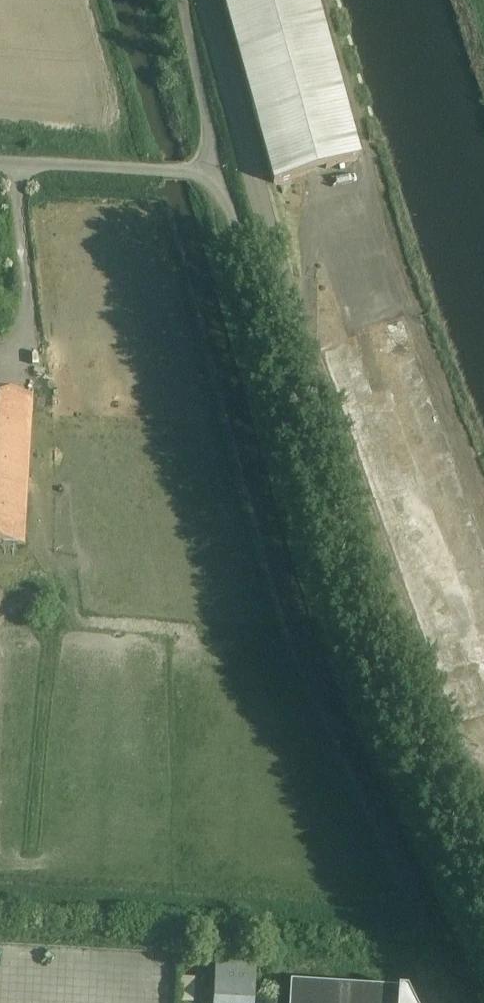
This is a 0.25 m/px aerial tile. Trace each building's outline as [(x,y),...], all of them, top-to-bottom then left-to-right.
[(292,179),(358,160),(314,0),(222,0),(273,184),(292,179)] [(26,545),(34,396),(0,394),(0,544),(26,545)] [(254,986),(255,967),(216,965),(214,1002),(253,1002),(254,986)] [(407,990),(290,983),(289,1002),(413,1002),(407,990)]
